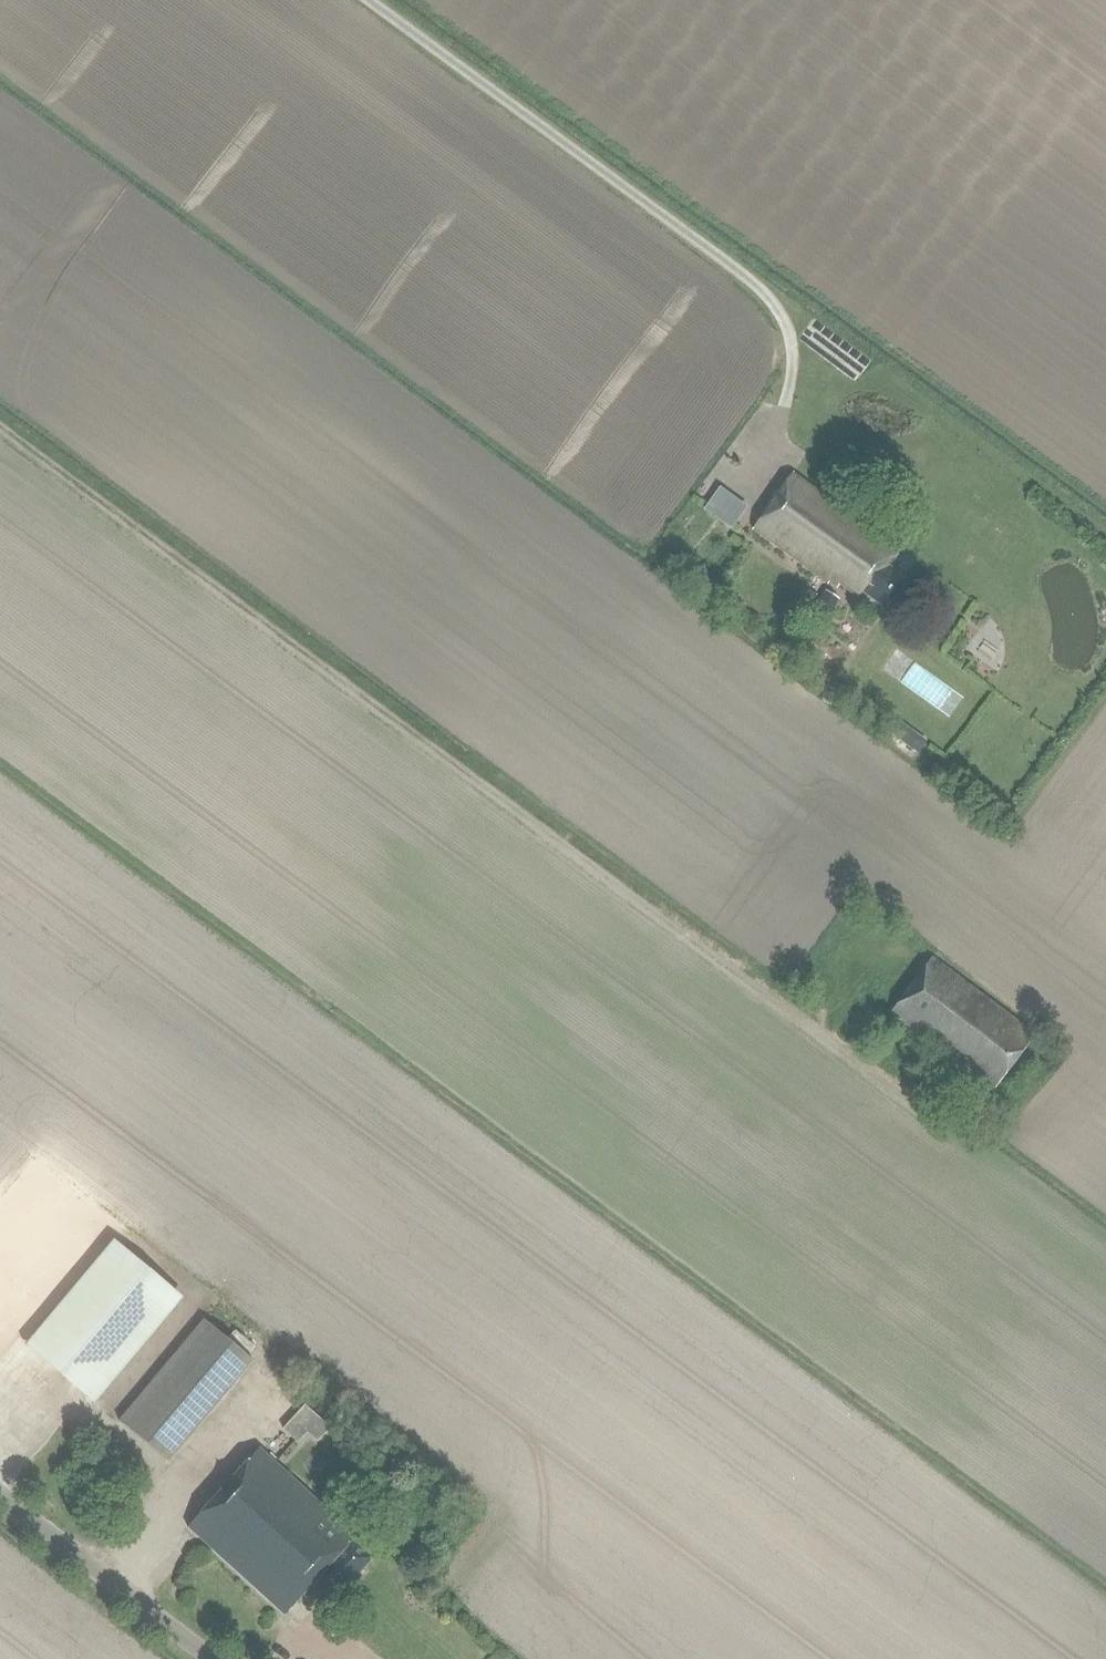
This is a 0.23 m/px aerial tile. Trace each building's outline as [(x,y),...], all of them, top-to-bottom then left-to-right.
[(860,592),(884,609),(904,581),(886,567),(899,549),(793,472),(752,528),(836,588),(839,585),(856,597),(860,592)] [(829,616),(840,600),(825,590),(814,606),(829,616)] [(969,644),(985,654),(996,637),(965,616),(945,646),(960,656),(969,644)] [(966,695),(920,669),(909,688),(955,714),(966,695)] [(912,733),(903,746),(916,756),(926,742),(912,733)] [(965,1064),(994,1086),(1033,1033),(931,957),(888,1014),(962,1069),(965,1064)] [(95,1405),(184,1298),(114,1240),(25,1346),(95,1405)] [(203,1319),(119,1422),(170,1463),(254,1361),(203,1319)] [(314,1412),(306,1404),(283,1429),(292,1437),(297,1442),(298,1442),(320,1418),(314,1412)] [(262,1446),(187,1525),(282,1616),(321,1576),(341,1596),(373,1562),(355,1544),(359,1540),(262,1446)]
